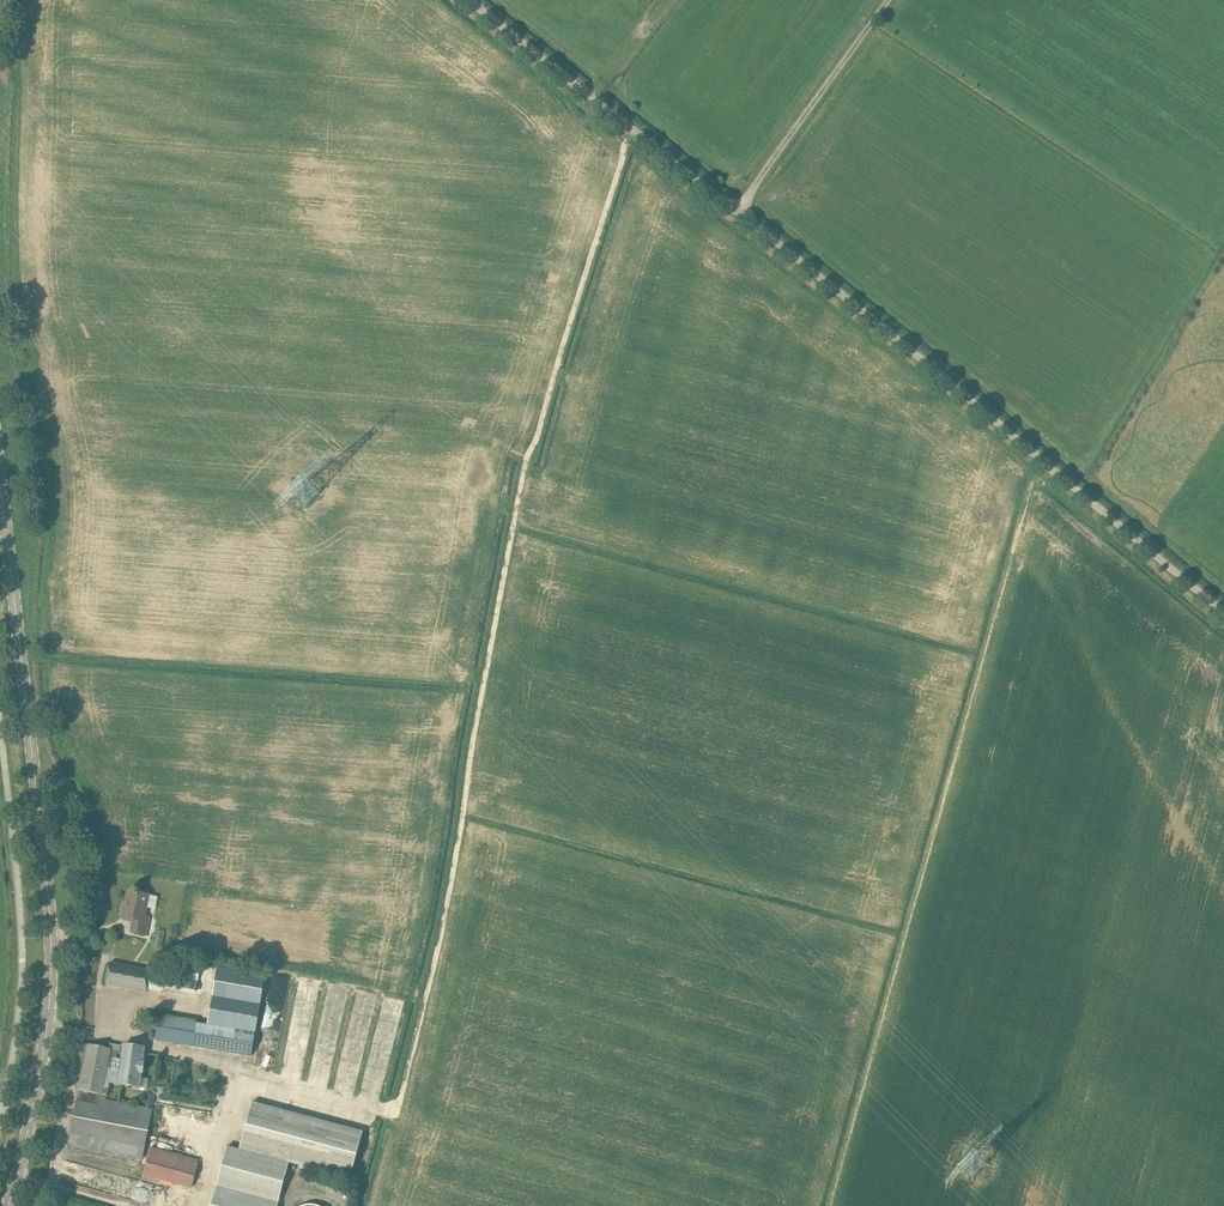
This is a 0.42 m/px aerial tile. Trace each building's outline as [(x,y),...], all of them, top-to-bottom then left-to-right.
[(124,908),(122,918),(133,920),(131,932),(147,935),(150,917),(144,916),(148,896),(129,892),(125,908),(124,908)] [(161,949),(165,931),(157,930),(154,947),(161,949)] [(161,993),(166,989),(195,996),(198,981),(151,971),(110,963),(105,985),(147,994),(147,990),(161,993)] [(155,1041),(252,1057),(265,977),(217,969),(208,1026),(197,1024),(197,1023),(160,1017),(155,1041)] [(82,1043),(77,1072),(82,1073),(78,1091),(79,1091),(68,1146),(142,1160),(153,1109),(106,1100),(106,1096),(115,1098),(117,1088),(118,1085),(139,1088),(145,1048),(123,1045),(122,1053),(112,1051),(112,1049),(87,1044),(82,1043)] [(227,1148),(211,1205),(277,1205),(289,1163),(350,1179),(362,1133),(252,1103),(239,1151),(227,1148)] [(151,1147),(143,1177),(166,1185),(173,1186),(173,1184),(192,1189),(200,1160),(151,1147)]
